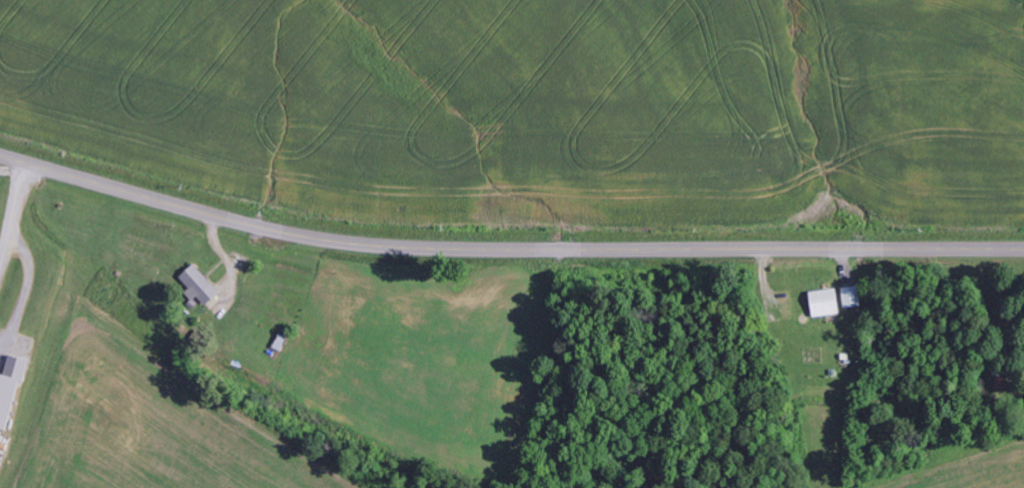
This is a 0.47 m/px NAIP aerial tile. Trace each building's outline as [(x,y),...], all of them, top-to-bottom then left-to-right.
[(182,281),(223,317),(237,300),(197,264),(182,281)] [(862,306),(860,285),(842,288),(845,308),(862,306)] [(808,293),(812,318),(841,313),(837,288),(808,293)] [(16,428),(30,358),(12,354),(8,372),(0,370),(0,425),(16,428)]
